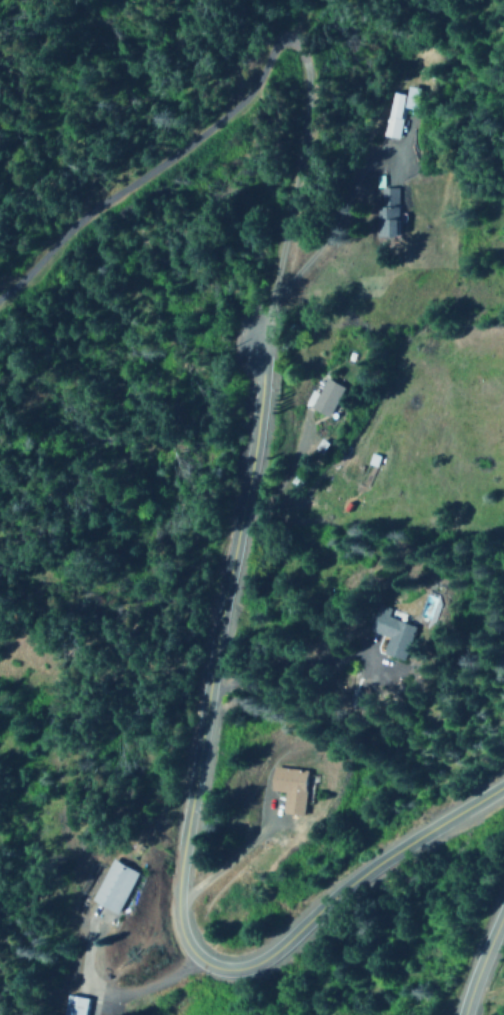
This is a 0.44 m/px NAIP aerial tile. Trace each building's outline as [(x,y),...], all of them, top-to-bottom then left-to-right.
[(398,140),(404,107),(417,109),(421,89),(407,86),(405,95),(390,92),(381,136),(398,140)] [(397,187),(380,188),(380,205),(374,206),(376,236),(399,236),(397,187)] [(330,416),(340,385),(321,379),(316,393),(307,390),(302,407),(330,416)] [(414,627),(385,617),(388,609),(375,604),(366,631),(386,638),(380,654),(402,661),(414,627)] [(267,791),(280,792),(279,813),(301,814),(303,769),(268,767),(267,791)] [(138,873),(110,858),(88,899),(116,914),(138,873)] [(86,998),(65,995),(62,1014),(84,1014),(86,998)]
